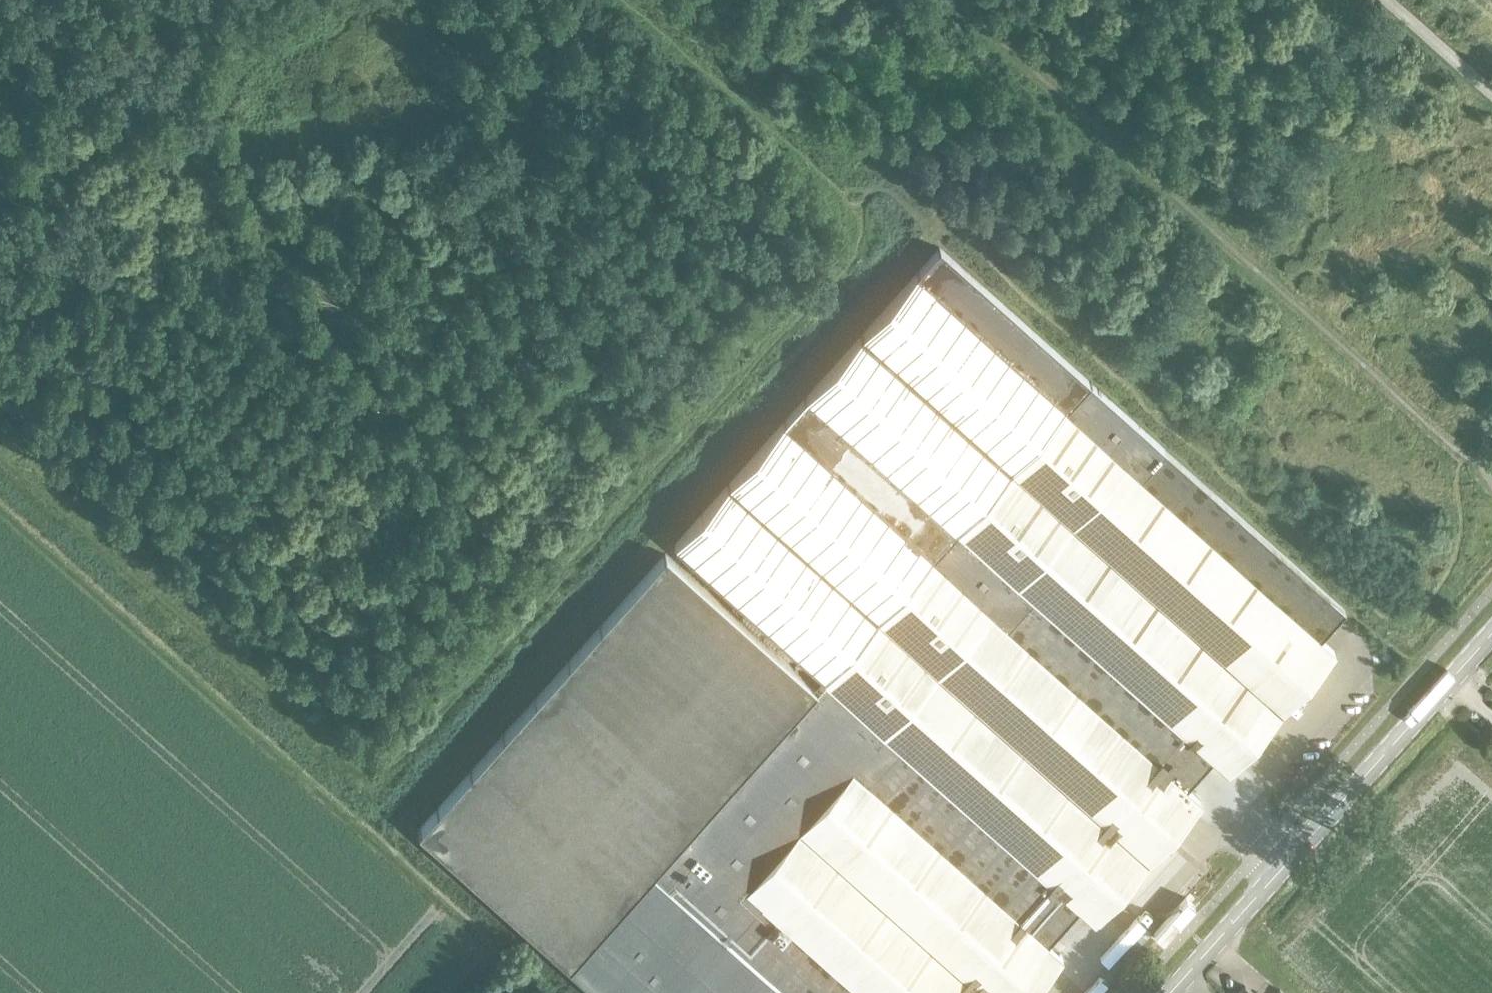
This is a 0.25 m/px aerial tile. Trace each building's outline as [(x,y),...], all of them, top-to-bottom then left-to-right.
[(791,992),(1031,992),(1063,956),(1045,940),(1077,904),(1096,921),(1202,800),(1187,787),(1214,756),(1230,770),(1336,649),(1322,636),(1347,608),(1167,449),(1161,455),(1111,411),(1117,404),(940,249),(675,546),(840,693),(832,702),(667,555),(420,831),(602,992),(790,992),(791,992)] [(1391,658),(1394,654),(1389,650),(1385,653),(1391,658)] [(1236,992),(1257,992),(1246,983),(1236,992)]
